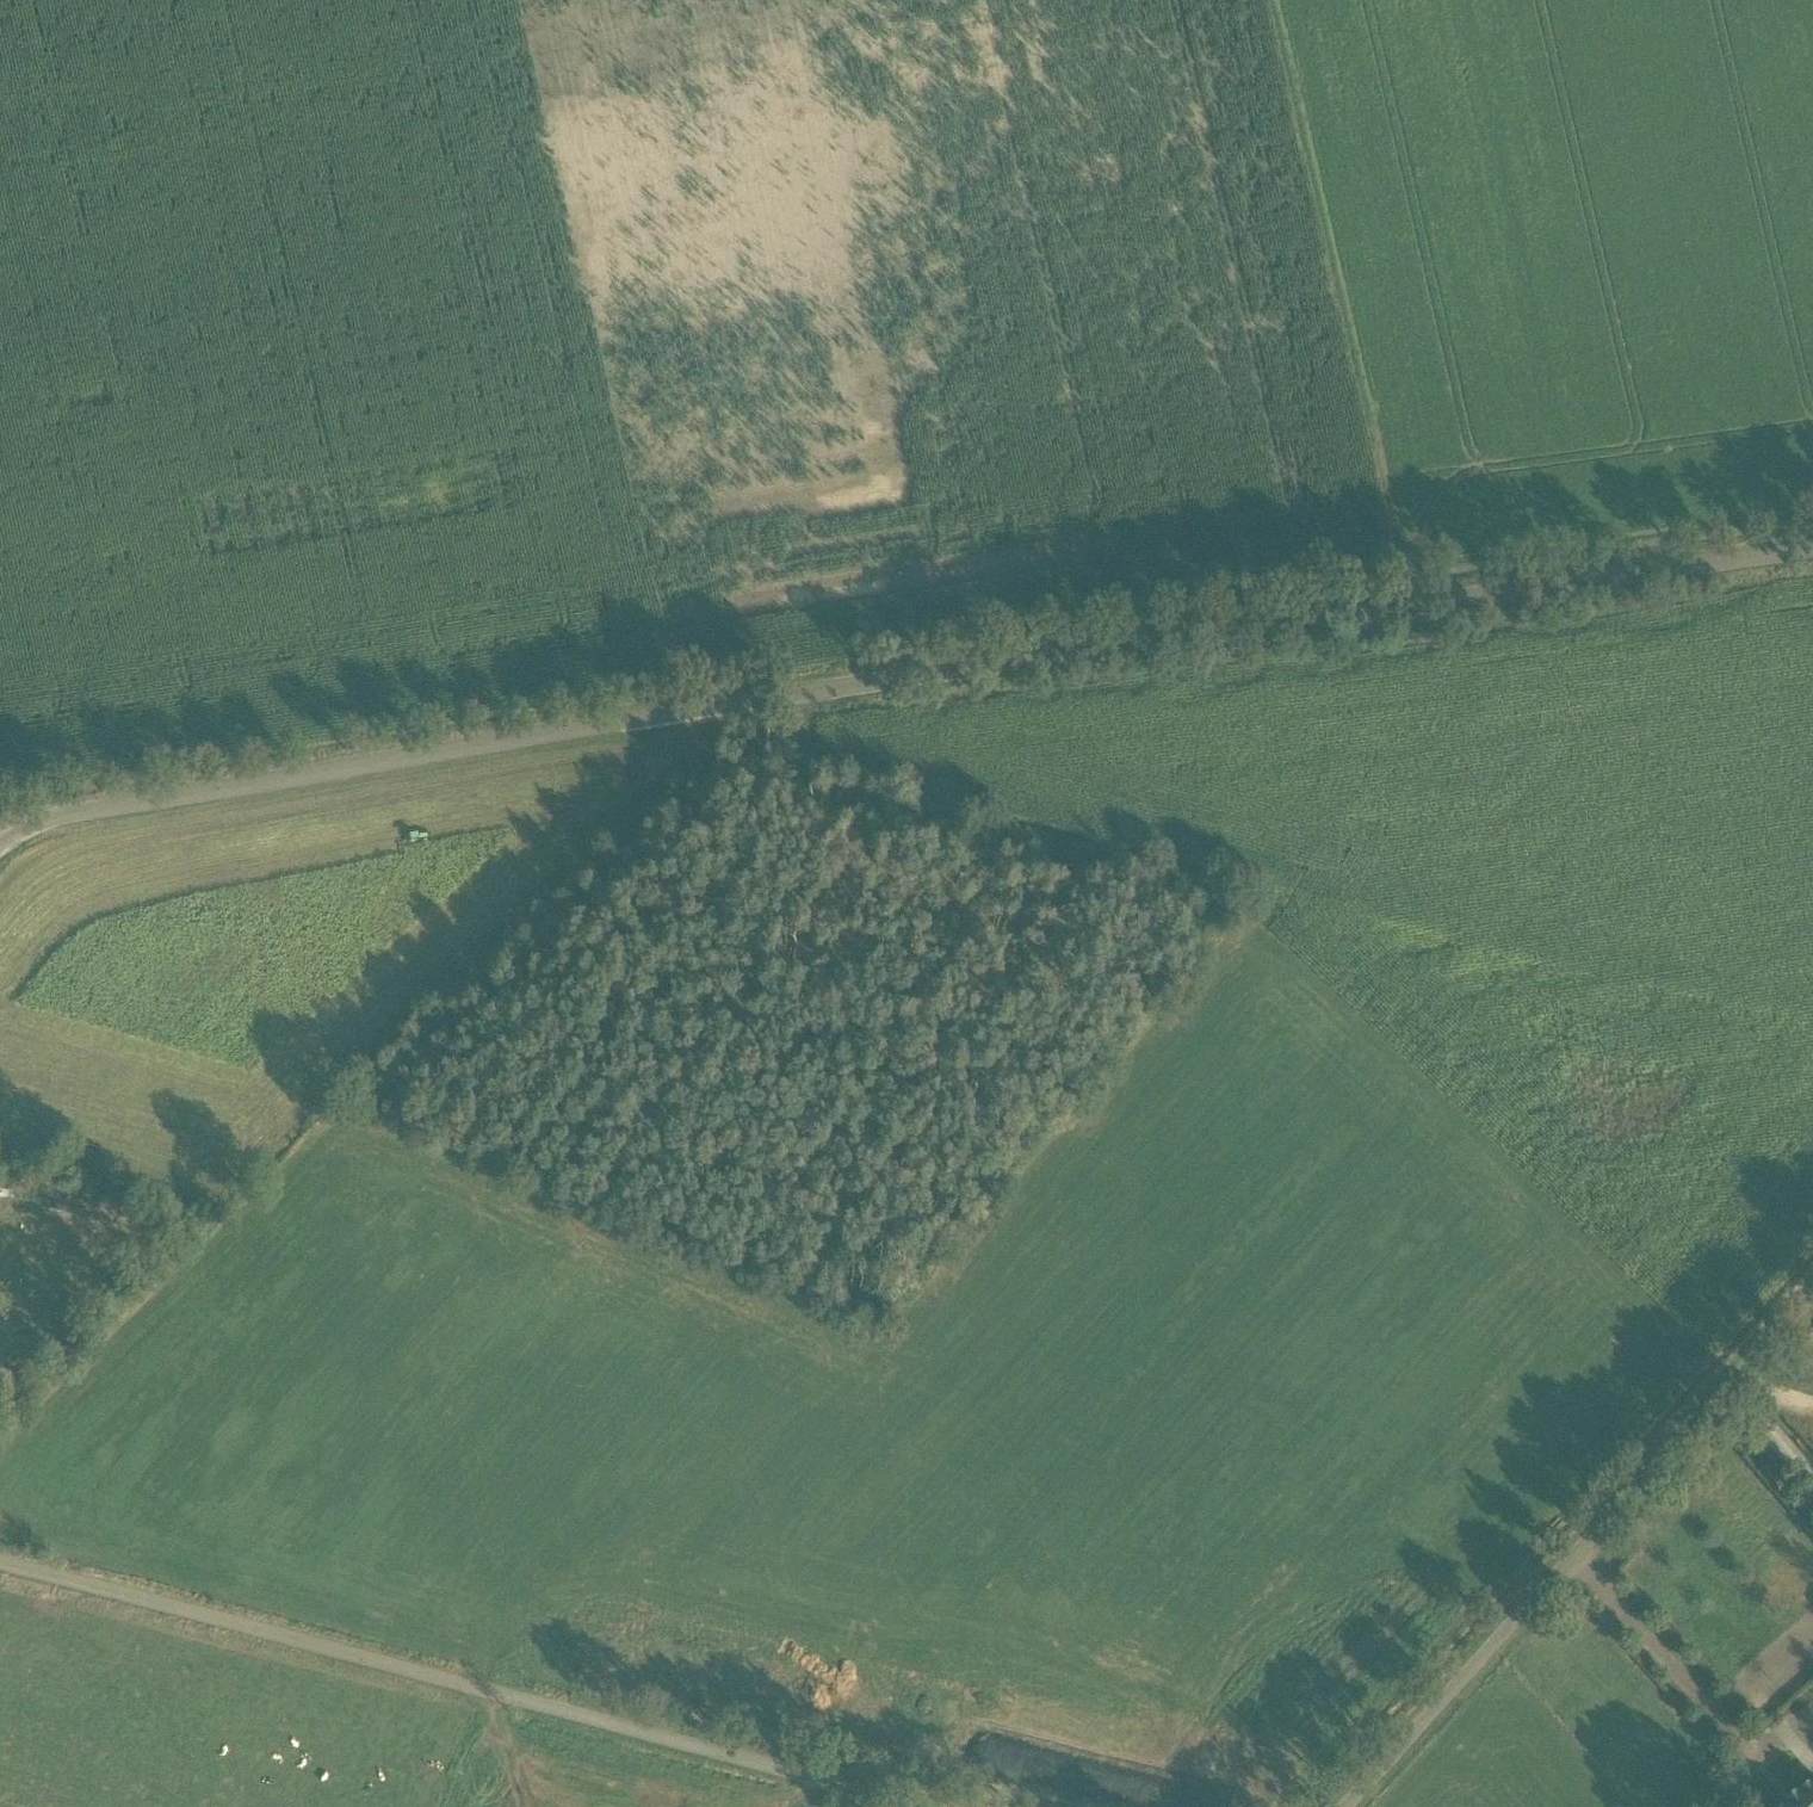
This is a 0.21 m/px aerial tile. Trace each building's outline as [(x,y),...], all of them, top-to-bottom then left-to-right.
[(1797,1796),(1786,1805),(1788,1806),(1812,1806),(1812,1785),(1799,1798),(1797,1796)]
